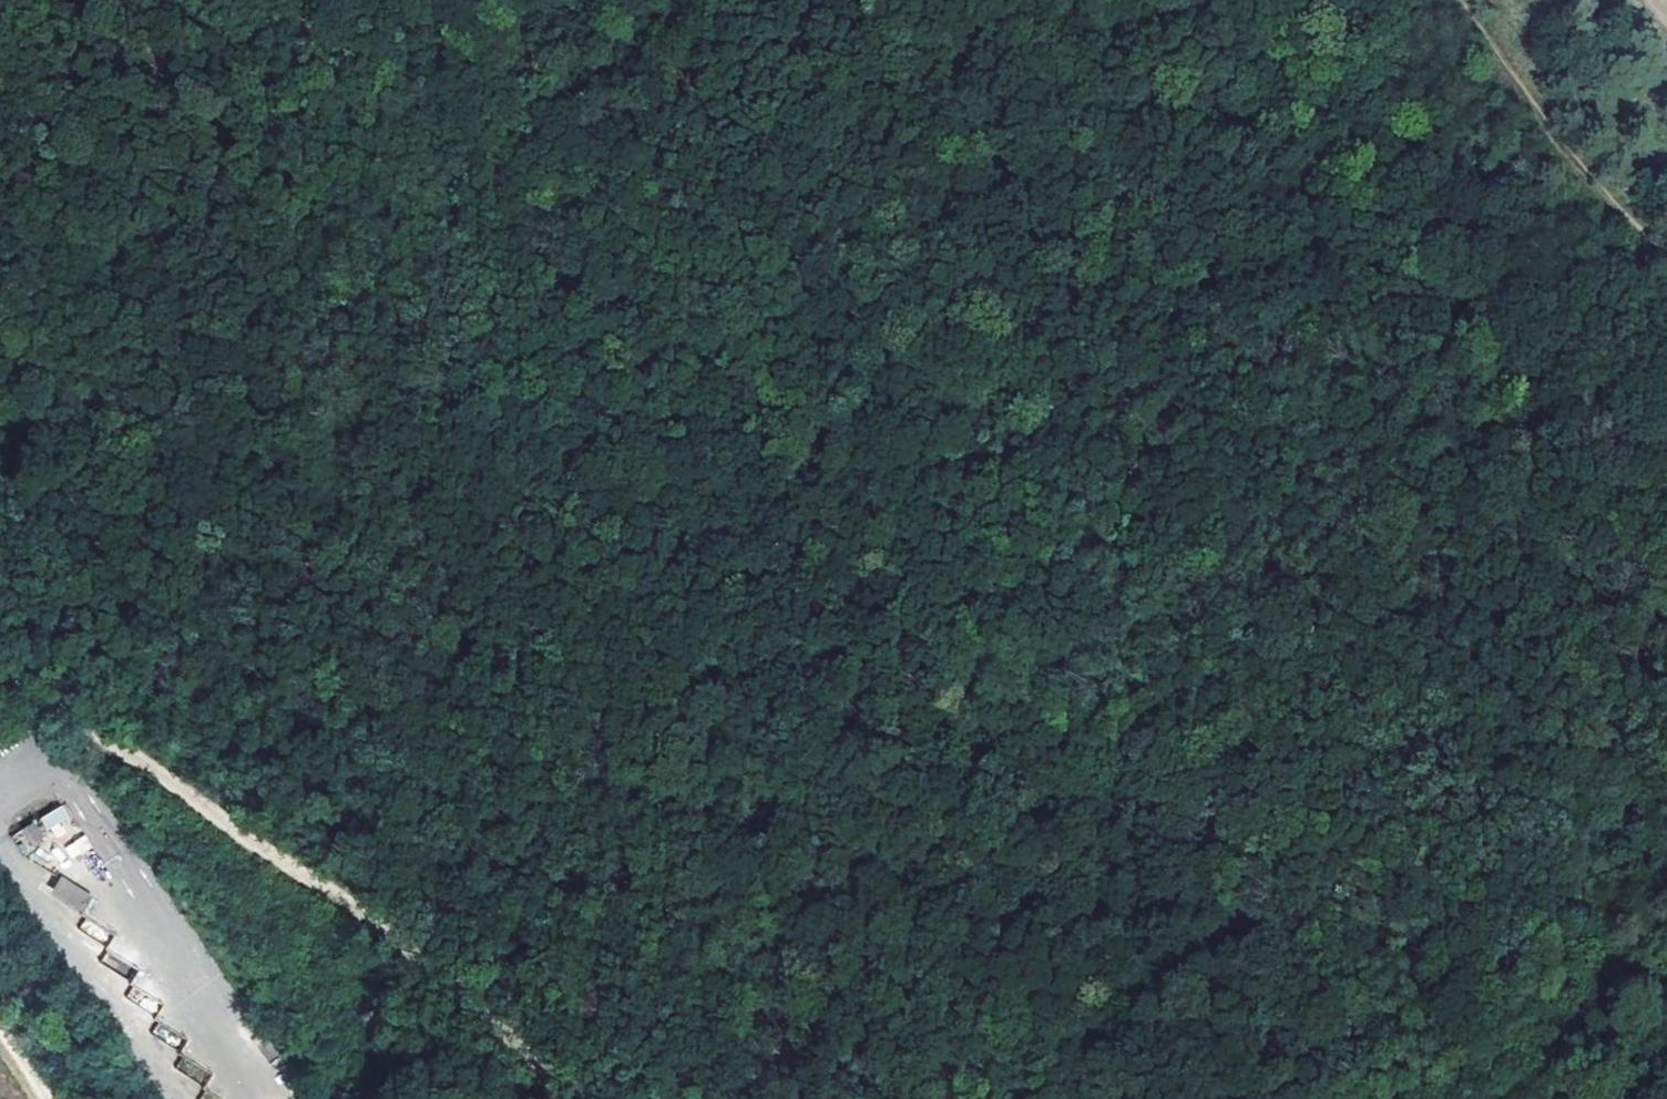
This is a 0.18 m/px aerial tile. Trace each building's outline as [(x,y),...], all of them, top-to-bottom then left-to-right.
[(48,834),(72,822),(64,805),(39,817),(48,834)] [(25,852),(44,840),(34,824),(15,836),(25,852)] [(73,860),(93,846),(84,833),(65,847),(73,860)] [(61,875),(50,893),(82,912),(93,894),(61,875)] [(117,935),(106,946),(127,964),(137,953),(117,935)] [(130,985),(124,998),(154,1013),(160,1000),(130,985)]
